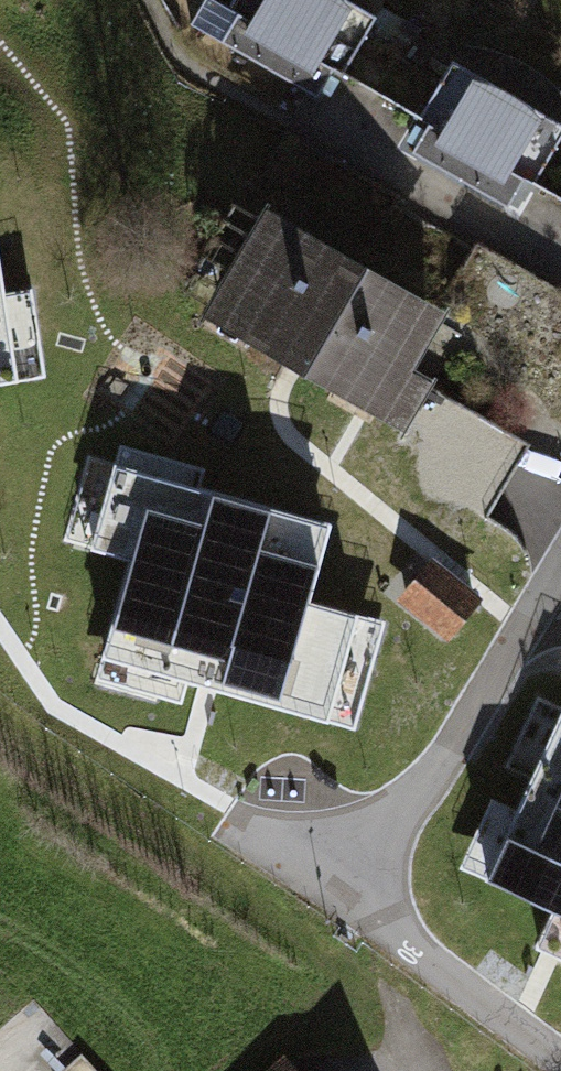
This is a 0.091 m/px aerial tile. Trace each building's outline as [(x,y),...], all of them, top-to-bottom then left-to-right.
[(216,60),(329,118),(378,24),(333,0),(247,0),(216,60)] [(408,166),(521,224),(560,148),(560,125),(457,71),(408,166)] [(445,350),(270,246),(210,348),(279,389),(403,462),(432,414),(414,403),(445,350)] [(0,277),(0,419),(61,442),(109,319),(0,277)] [(251,675),(314,710),(384,585),(141,450),(103,517),(143,539),(106,606),(246,684),(251,675)] [(431,583),(395,625),(448,670),(484,628),(431,583)] [(411,849),(462,886),(560,957),(560,703),(532,682),(411,849)]
